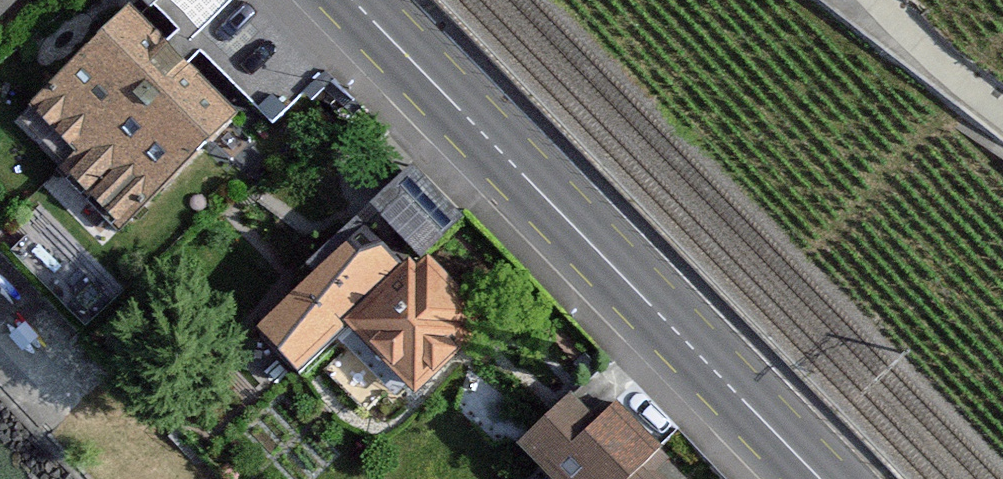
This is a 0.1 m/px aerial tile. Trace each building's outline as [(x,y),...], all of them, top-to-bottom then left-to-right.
[(28,0),(0,0),(0,27),(28,0)] [(224,117),(127,19),(20,126),(116,223),(224,117)] [(348,327),(421,254),(461,217),(413,168),(303,274),(310,281),(255,333),(296,375),(348,327)] [(489,322),(421,254),(348,327),(416,395),(489,322)] [(11,298),(0,289),(0,312),(11,298)] [(570,406),(528,446),(561,478),(644,478),(635,470),(655,450),(614,408),(593,429),(570,406)]
